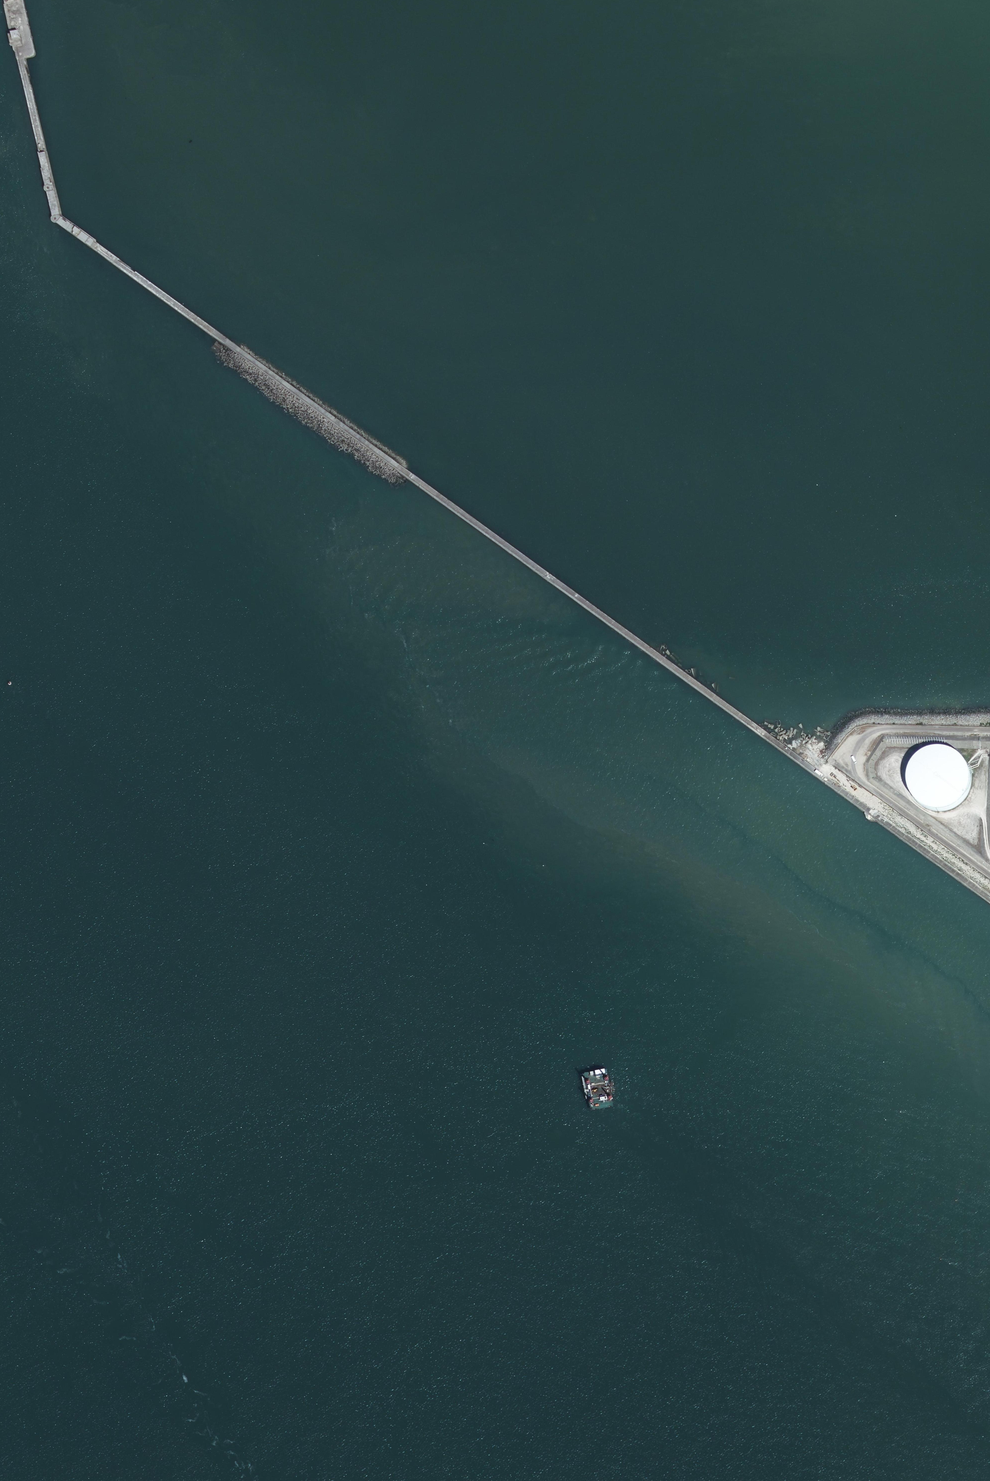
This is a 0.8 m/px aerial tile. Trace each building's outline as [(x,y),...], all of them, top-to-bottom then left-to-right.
[(9,7),(7,8),(18,51),(27,49),(24,37),(16,38),(16,35),(18,34),(17,32),(18,32),(19,31),(20,30),(21,28),(21,27),(20,25),(20,24),(19,24),(17,23),(15,23),(15,22),(14,22),(14,21),(21,19),(17,0),(7,0),(9,7)] [(916,794),(919,798),(924,802),(929,805),(935,807),(942,808),(948,807),(954,805),(960,802),(964,797),(968,792),(971,787),(972,780),(972,774),(971,768),(968,762),(965,757),(960,752),(955,749),(949,747),(942,746),(936,746),(930,748),(925,751),(920,754),(916,758),(913,763),(911,769),(910,774),(910,779),(911,784),(913,789),(916,794)]
